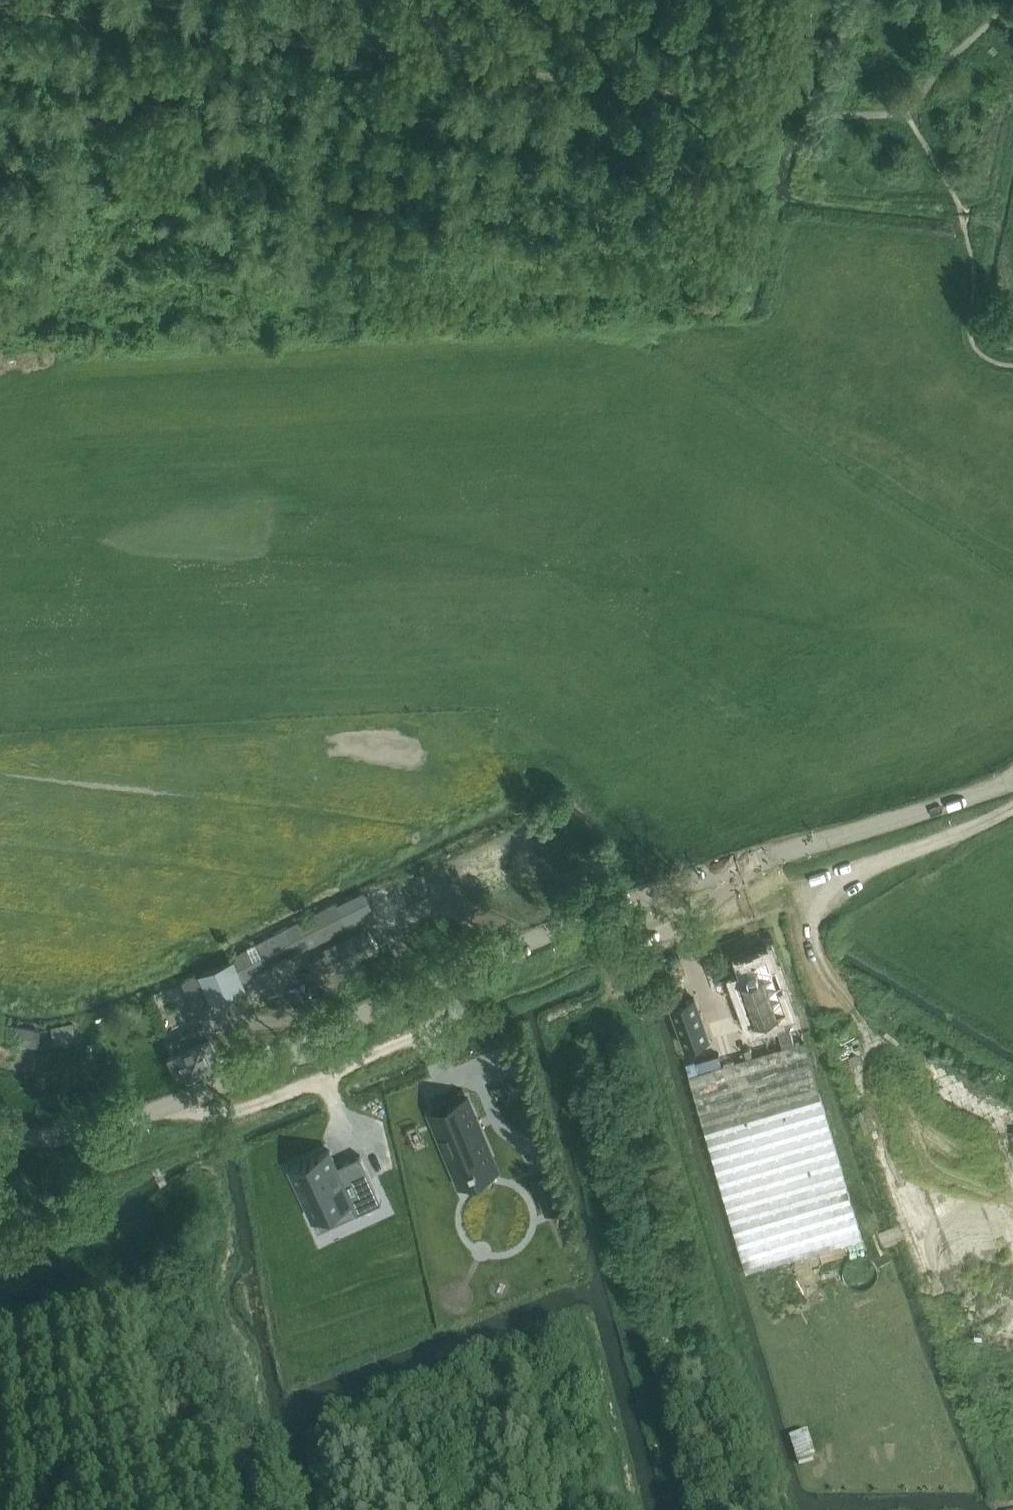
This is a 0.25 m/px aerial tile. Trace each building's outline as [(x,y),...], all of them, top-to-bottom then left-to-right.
[(337,903),(246,950),(258,972),(304,949),(349,925),(337,903)] [(327,952),(309,962),(317,978),(339,967),(375,949),(367,931),(326,951),(327,952)] [(753,1024),(787,1012),(778,987),(783,985),(777,968),(772,970),(767,955),(744,963),(749,978),(738,983),(753,1024)] [(235,961),(183,982),(184,983),(194,1008),(246,986),(235,961)] [(694,999),(668,1008),(683,1051),(709,1042),(694,999)] [(52,1026),(55,1041),(76,1037),(74,1022),(52,1026)] [(4,1024),(1,1041),(37,1047),(40,1029),(4,1024)] [(211,1062),(219,1059),(205,1027),(171,1042),(176,1053),(168,1057),(177,1077),(185,1073),(187,1079),(214,1068),(211,1062)] [(806,1041),(689,1076),(747,1271),(863,1238),(806,1041)] [(467,1097),(430,1113),(456,1174),(493,1158),(467,1097)] [(361,1156),(344,1163),(337,1167),(330,1150),(290,1169),(290,1170),(312,1218),(313,1220),(315,1219),(343,1206),(352,1202),(357,1214),(382,1202),(361,1156)]
